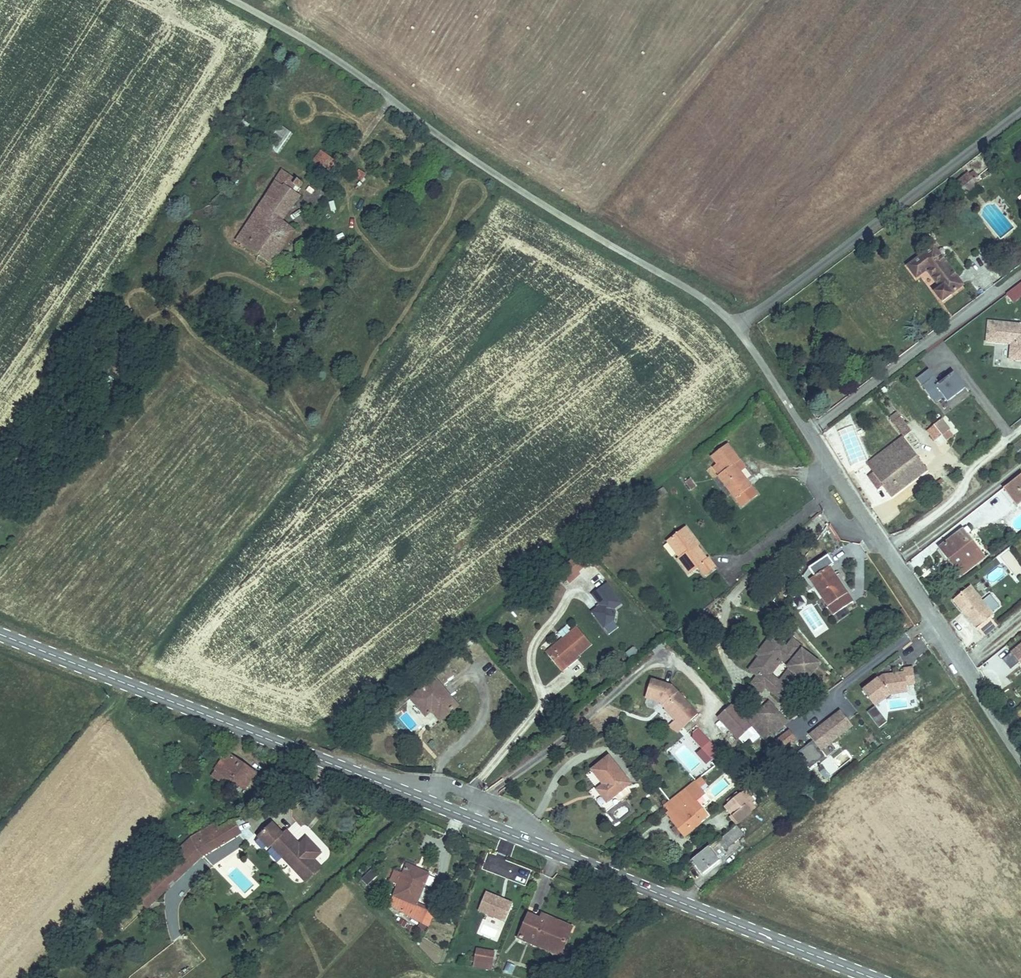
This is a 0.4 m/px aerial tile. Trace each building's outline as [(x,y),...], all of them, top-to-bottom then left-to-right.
[(276,153),(291,132),(276,122),(262,142),(276,153)] [(327,154),(314,168),(320,173),(333,159),(327,154)] [(975,169),(969,173),(975,182),(981,177),(975,169)] [(283,172),(276,181),(290,191),(294,186),(300,189),(304,183),(297,178),(295,180),(283,172)] [(969,173),(957,182),(966,195),(978,186),(975,182),(969,173)] [(276,181),(260,206),(281,221),(299,197),(290,191),(276,181)] [(281,221),(260,206),(236,240),(270,265),(295,230),(281,221)] [(934,246),(908,264),(915,275),(925,268),(939,287),(935,290),(941,299),(961,285),(934,246)] [(1005,293),(1012,303),(1020,296),(1020,281),(1005,293)] [(991,320),(988,340),(1013,344),(1010,359),(1020,361),(1020,325),(991,320)] [(940,386),(928,371),(918,380),(935,403),(943,397),(947,401),(964,389),(954,375),(940,386)] [(946,437),(953,446),(959,441),(953,432),(946,437)] [(867,463),(873,471),(908,447),(903,438),(867,463)] [(728,444),(711,456),(723,473),(719,476),(742,508),(758,496),(735,464),(739,460),(728,444)] [(908,447),(873,471),(883,487),(891,498),(927,472),(908,447)] [(883,487),(873,471),(868,475),(878,490),(883,487)] [(1004,491),(1010,500),(1016,508),(1020,504),(1020,477),(1004,491)] [(699,545),(685,528),(673,538),(686,554),(680,558),(691,573),(699,567),(706,575),(715,567),(708,558),(707,559),(697,546),(699,545)] [(961,530),(940,547),(963,575),(984,559),(961,530)] [(668,542),(680,558),(686,554),(673,538),(668,542)] [(572,556),(556,568),(565,579),(581,567),(572,556)] [(805,584),(810,580),(815,588),(834,616),(846,607),(853,602),(840,583),(837,585),(832,577),(834,575),(829,567),(832,565),(826,556),(808,569),(801,578),(805,584)] [(810,580),(805,584),(810,591),(815,588),(810,580)] [(608,634),(620,625),(610,612),(622,603),(606,582),(589,594),(598,605),(590,611),(608,634)] [(994,616),(970,587),(952,603),(982,640),(997,628),(990,619),(994,616)] [(799,610),(813,637),(827,630),(812,603),(799,610)] [(851,613),(846,607),(834,616),(839,622),(851,613)] [(546,653),(562,672),(568,666),(566,663),(575,656),(577,658),(592,645),(578,627),(546,653)] [(773,637),(756,656),(760,659),(751,671),(757,676),(758,675),(767,683),(763,689),(778,702),(808,666),(796,656),(802,649),(793,641),(786,648),(773,637)] [(1009,654),(1020,669),(1020,645),(1009,654)] [(566,663),(568,666),(578,659),(575,656),(566,663)] [(880,677),(861,692),(875,709),(892,697),(909,696),(908,688),(916,687),(913,668),(902,670),(903,674),(880,677)] [(767,683),(758,675),(757,676),(750,684),(759,692),(767,683)] [(435,678),(411,698),(427,716),(433,712),(441,721),(458,707),(435,678)] [(673,686),(653,680),(648,698),(661,702),(678,722),(680,721),(686,728),(699,717),(694,710),(673,686)] [(765,703),(753,714),(764,728),(777,718),(765,703)] [(738,739),(751,727),(732,707),(719,719),(738,739)] [(441,721),(433,712),(427,716),(423,720),(431,730),(441,721)] [(852,729),(840,712),(808,738),(820,754),(852,729)] [(746,719),(757,734),(764,728),(753,714),(746,719)] [(678,722),(677,724),(683,731),(686,728),(680,721),(678,722)] [(790,728),(775,737),(782,749),(796,741),(790,728)] [(710,746),(701,753),(710,764),(719,756),(710,746)] [(833,759),(829,755),(819,764),(829,776),(850,757),(843,749),(833,759)] [(223,750),(212,764),(213,765),(227,776),(240,785),(251,771),(223,750)] [(701,753),(697,757),(706,767),(710,764),(701,753)] [(610,756),(592,769),(606,787),(600,792),(608,802),(632,784),(610,756)] [(227,776),(213,765),(208,770),(223,781),(227,776)] [(663,808),(668,813),(683,801),(691,795),(686,790),(663,808)] [(726,800),(729,803),(739,794),(737,791),(726,800)] [(732,814),(739,822),(750,812),(742,802),(745,800),(740,793),(739,794),(729,803),(736,811),(732,814)] [(683,801),(668,813),(673,820),(672,821),(677,828),(680,832),(685,837),(701,824),(698,820),(706,815),(691,795),(683,801)] [(725,805),(732,814),(736,811),(729,803),(725,805)] [(730,816),(736,824),(739,822),(732,814),(730,816)] [(201,825),(179,841),(192,858),(225,834),(216,822),(205,831),(201,825)] [(737,826),(717,841),(725,851),(744,836),(737,826)] [(275,829),(261,842),(288,872),(311,851),(297,837),(289,844),(275,829)] [(192,858),(179,841),(171,849),(186,864),(192,858)] [(744,844),(735,851),(739,856),(748,849),(744,844)] [(707,848),(690,862),(694,868),(697,865),(704,874),(718,862),(707,848)] [(186,864),(171,849),(155,865),(170,881),(186,864)] [(315,859),(321,864),(328,855),(322,851),(315,859)] [(408,862),(386,907),(417,922),(423,909),(415,905),(430,873),(408,862)] [(170,881),(155,865),(123,897),(138,912),(160,891),(158,888),(162,883),(164,886),(170,881)] [(369,872),(363,882),(374,888),(380,878),(369,872)] [(477,912),(504,923),(513,902),(485,891),(477,912)] [(528,917),(519,941),(561,959),(571,934),(542,922),(528,917)] [(544,918),(542,922),(571,934),(573,930),(544,918)] [(494,956),(477,955),(476,964),(493,966),(494,956)] [(493,966),(476,964),(476,971),(492,973),(493,966)]
